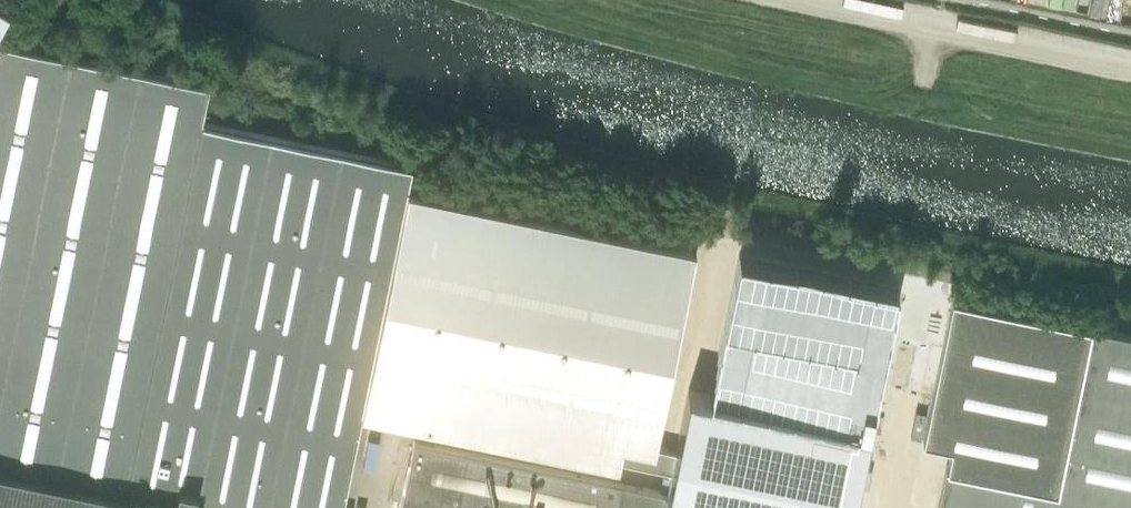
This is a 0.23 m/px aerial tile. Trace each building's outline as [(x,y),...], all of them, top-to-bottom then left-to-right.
[(10,0),(0,0),(0,16),(10,0)] [(199,505),(214,507),(341,507),(344,492),(353,447),(357,429),(361,408),(368,410),(618,461),(671,471),(675,451),(653,445),(658,424),(694,245),(406,186),(410,165),(199,122),(207,84),(0,42),(0,507),(198,507),(199,505)] [(663,507),(850,507),(896,287),(737,255),(708,394),(686,390),(675,451),(671,471),(666,493),(663,507)] [(950,447),(946,468),(1058,491),(1091,326),(953,298),(922,441),(950,447)] [(1091,326),(1058,491),(1054,507),(1130,507),(1130,334),(1091,326)] [(666,493),(414,441),(413,441),(409,460),(404,488),(400,507),(663,507),(666,493)] [(946,468),(937,507),(1054,507),(1058,491),(946,468)]
